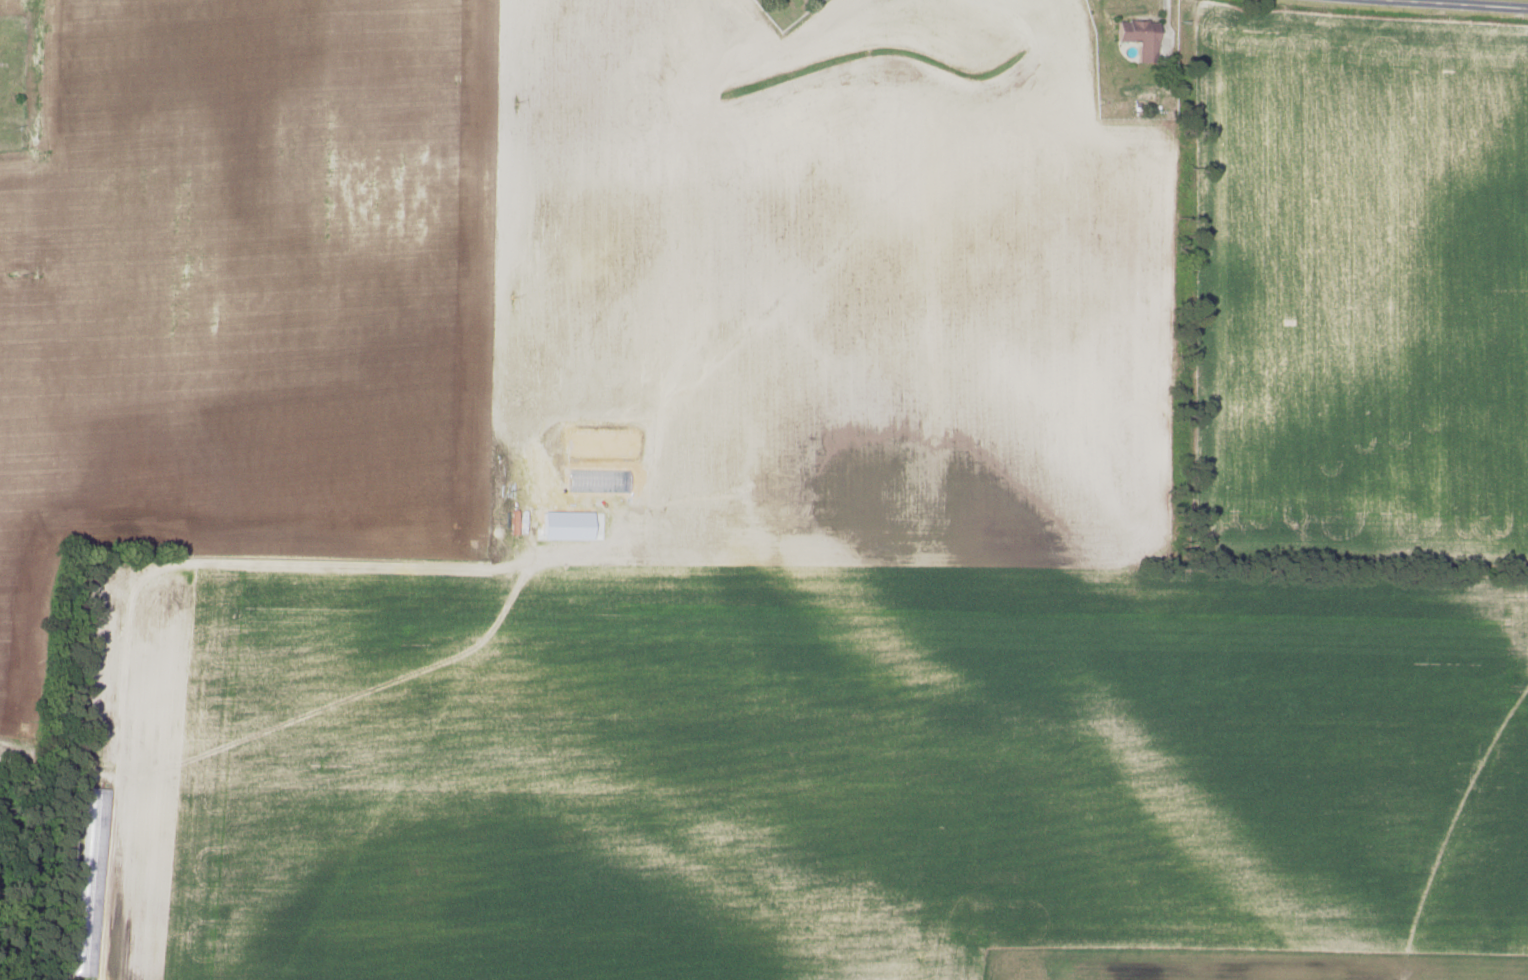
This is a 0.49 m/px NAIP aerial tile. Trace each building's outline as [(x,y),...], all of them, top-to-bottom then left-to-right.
[(1154,20),(1116,20),(1115,40),(1136,40),(1136,61),(1154,61),(1154,20)]
